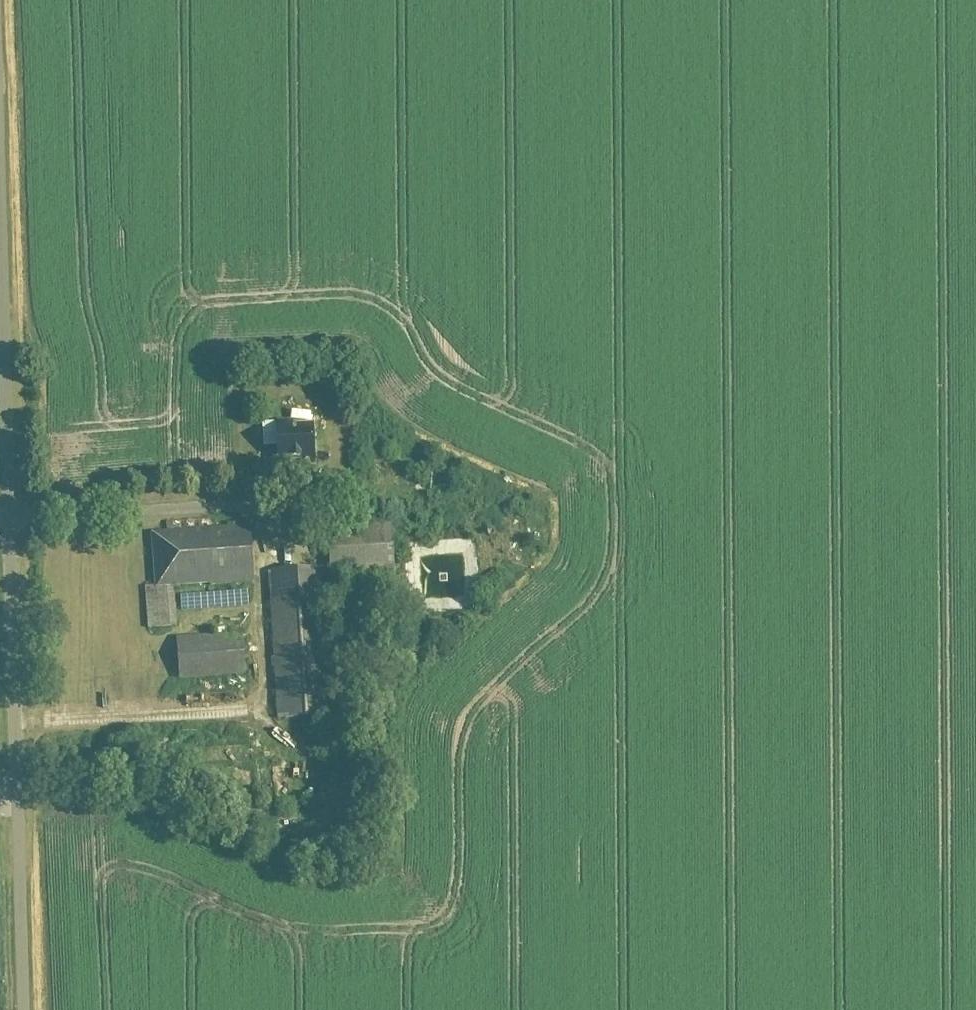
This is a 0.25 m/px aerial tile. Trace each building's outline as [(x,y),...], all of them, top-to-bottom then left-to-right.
[(278,460),(314,458),(312,426),(290,428),(290,422),(275,423),(278,460)] [(331,583),(394,581),(391,516),(326,521),(331,583)] [(174,587),(253,583),(250,526),(207,528),(207,519),(166,522),(167,531),(150,532),(154,586),(144,587),(147,629),(176,626),(174,587)] [(277,721),(334,716),(325,568),(268,572),(277,721)] [(179,678),(244,674),(242,634),(177,638),(179,678)]
